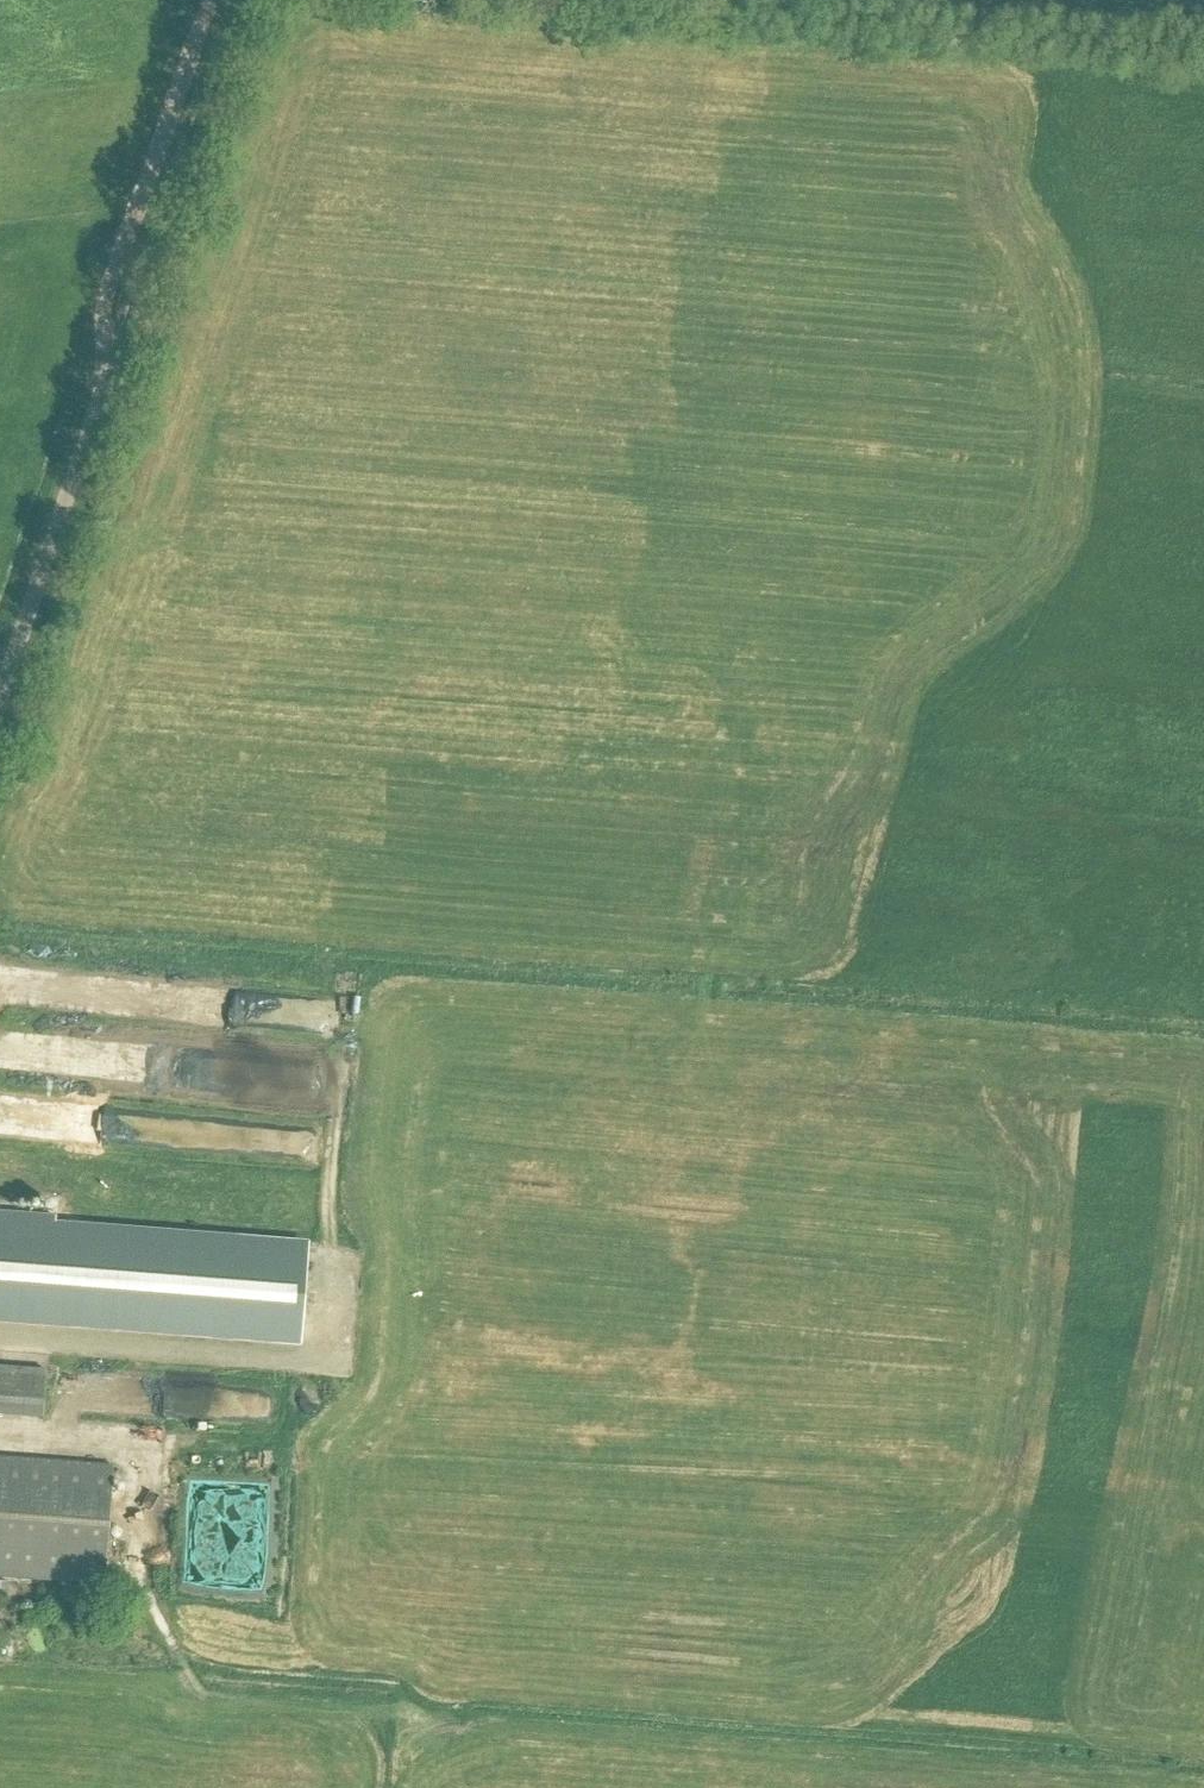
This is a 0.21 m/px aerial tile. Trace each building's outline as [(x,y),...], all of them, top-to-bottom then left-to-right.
[(56,1224),(56,1218),(0,1214),(0,1324),(300,1347),(308,1243),(56,1224)] [(49,1372),(0,1369),(0,1414),(47,1417),(49,1372)] [(105,1582),(111,1463),(0,1458),(0,1577),(105,1582)] [(8,1592),(8,1583),(0,1582),(0,1591),(8,1592)]
